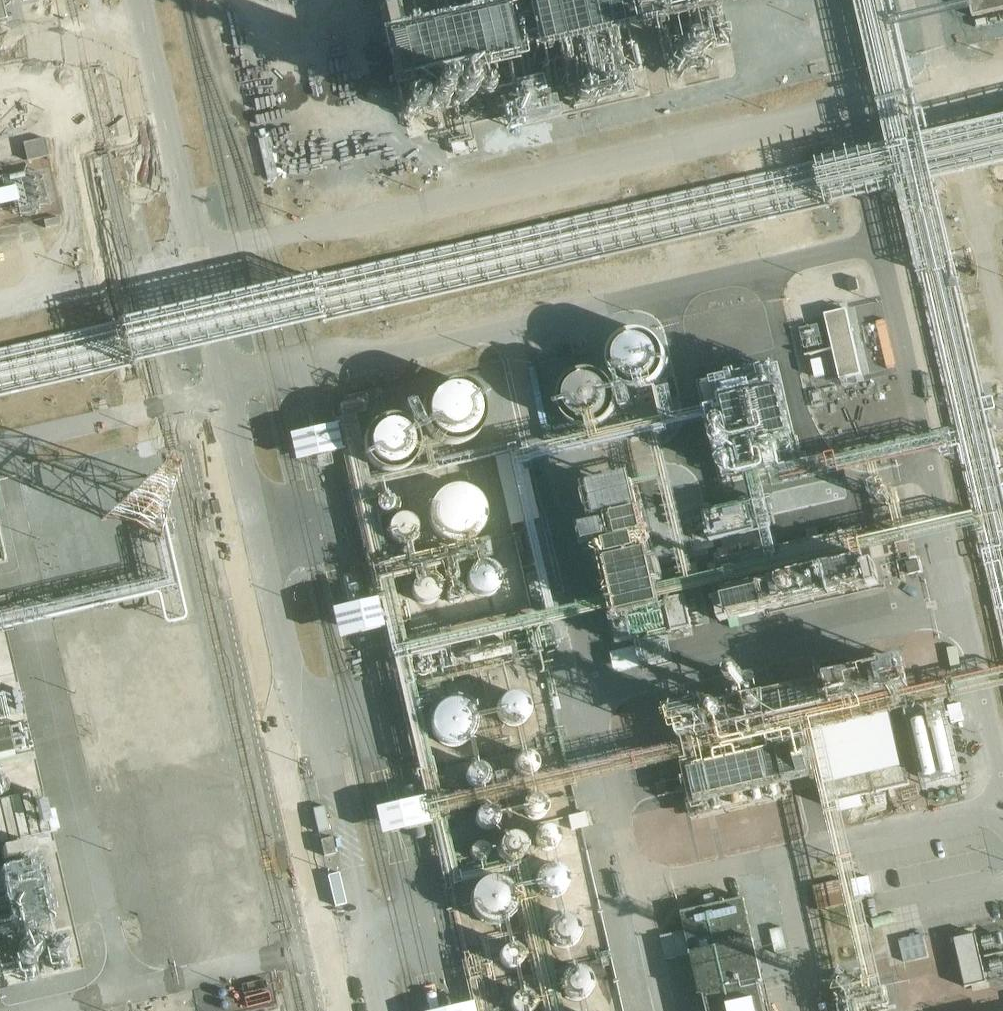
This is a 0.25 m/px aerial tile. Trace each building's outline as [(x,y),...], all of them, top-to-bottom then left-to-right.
[(402,0),(388,3),(389,8),(380,11),(385,32),(380,34),(392,90),(408,87),(417,125),(439,121),(442,134),(470,128),(467,112),(481,109),(479,96),(496,91),(501,113),(521,109),(521,114),(534,111),(533,107),(546,104),(544,94),(568,88),(572,107),(633,96),(628,73),(621,74),(613,38),(663,26),(673,63),(665,73),(677,81),(689,64),(705,74),(720,51),(726,50),(718,11),(735,7),(734,0),(542,0),(517,5),(516,0),(402,0)] [(878,100),(888,146),(930,136),(925,112),(917,113),(912,93),(897,28),(972,11),(970,3),(895,20),(891,0),(855,0),(878,100)] [(970,3),(972,11),(973,18),(1002,11),(1002,0),(969,0),(970,3)] [(0,349),(0,396),(152,361),(215,346),(260,336),(280,332),(299,327),(897,189),(932,181),(1002,165),(1002,119),(930,136),(888,146),(284,284),(269,288),(249,292),(205,302),(142,317),(0,349)] [(23,143),(27,161),(49,156),(45,139),(23,143)] [(0,190),(0,207),(13,204),(15,211),(18,211),(19,216),(38,212),(37,208),(55,204),(47,171),(24,175),(23,173),(8,177),(9,183),(12,182),(13,187),(0,190)] [(932,181),(897,189),(973,515),(975,524),(1002,649),(1002,487),(932,181)] [(810,284),(801,286),(807,308),(816,306),(810,284)] [(840,380),(862,375),(847,309),(825,314),(840,380)] [(826,376),(822,360),(812,362),(815,379),(826,376)] [(707,371),(722,473),(793,463),(778,361),(707,371)] [(566,397),(566,404),(569,411),(574,416),(580,420),(587,421),(592,421),(599,418),(604,413),(608,407),(609,400),(608,393),(605,387),(600,382),(593,379),(586,378),(579,380),(573,384),(568,390),(566,397)] [(487,417),(487,412),(487,406),(485,400),(482,394),(477,388),(472,384),(465,381),(459,379),(454,379),(450,379),(443,381),(436,384),(432,388),(428,392),(424,399),(422,405),(421,411),(422,417),(424,424),(427,430),(430,434),(435,438),(439,441),(445,443),(452,445),(459,444),(466,442),(473,439),(478,435),(482,430),(485,424),(487,417)] [(491,556),(487,540),(385,564),(349,415),(368,411),(365,400),(339,405),(340,413),(338,413),(341,428),(340,428),(393,646),(426,802),(440,799),(433,767),(432,767),(407,658),(605,612),(611,641),(691,627),(684,593),(720,585),(723,597),(716,599),(720,621),(879,585),(873,563),(864,564),(861,551),(975,524),(973,515),(863,539),(859,526),(777,543),(778,546),(715,560),(718,573),(691,580),(659,436),(664,435),(661,423),(657,424),(657,422),(596,436),(592,421),(587,421),(593,446),(647,435),(648,440),(651,440),(683,576),(686,575),(687,581),(660,586),(653,549),(658,546),(650,519),(643,520),(634,479),(586,489),(587,500),(590,500),(594,525),(581,529),(586,552),(607,547),(611,564),(609,565),(615,597),(405,644),(390,581),(441,568),(445,591),(444,591),(446,604),(461,602),(463,595),(462,589),(454,586),(453,582),(458,577),(455,566),(491,556)] [(423,447),(423,440),(423,434),(422,430),(419,424),(415,419),(412,416),(406,412),(400,410),(394,409),(388,409),(381,411),(375,414),(371,417),(367,421),(364,427),(362,433),(361,440),(361,446),(363,452),(365,456),(369,462),(374,466),(379,469),(385,471),(390,472),(396,471),(403,470),(409,467),(413,463),(418,458),(421,452),(423,447)] [(333,453),(343,450),(337,423),(326,426),(301,431),(288,434),(294,461),(307,458),(333,453)] [(106,497),(105,517),(162,519),(165,440),(134,439),(133,458),(111,457),(111,467),(120,467),(120,477),(97,477),(96,497),(106,497)] [(494,457),(510,525),(539,519),(527,470),(524,470),(519,452),(494,457)] [(486,520),(486,515),(485,509),(483,503),(481,499),(478,495),(474,492),(470,489),(463,487),(459,487),(453,487),(448,489),(441,492),(438,495),(435,499),(432,504),(430,509),(430,515),(430,519),(431,524),(434,530),(437,534),(441,538),(446,541),(453,543),(456,543),(463,543),(468,541),(473,539),(477,535),(481,531),(484,526),(486,520)] [(747,503),(705,510),(713,557),(731,554),(727,532),(751,528),(747,503)] [(405,516),(400,516),(396,518),(392,521),(389,525),(388,530),(389,535),(392,539),(395,543),(400,545),(404,545),(409,544),(413,541),(416,538),(418,534),(418,529),(417,524),(414,520),(410,517),(405,516)] [(40,621),(177,587),(161,528),(141,532),(151,571),(35,598),(0,606),(0,631),(40,621)] [(498,586),(500,580),(499,573),(496,569),(492,565),(485,563),(478,564),(475,565),(472,567),(470,569),(468,573),(467,579),(468,585),(471,591),(477,595),(482,596),(486,596),(490,595),(495,591),(498,586)] [(544,571),(524,575),(530,600),(550,595),(544,571)] [(413,585),(412,590),(412,594),(414,598),(417,602),(421,604),(425,604),(430,604),(434,602),(437,599),(439,595),(440,590),(439,586),(436,581),(433,579),(428,577),(423,577),(419,578),(415,581),(413,585)] [(610,650),(613,672),(639,669),(636,647),(610,650)] [(581,999),(583,999),(585,997),(588,995),(589,993),(591,990),(592,987),(592,983),(591,979),(590,975),(588,973),(586,971),(583,970),(581,968),(577,968),(574,968),(569,946),(571,945),(573,943),(575,941),(577,937),(578,934),(579,930),(578,926),(576,923),(574,920),(571,918),(568,917),(564,916),(561,917),(557,895),(561,893),(563,891),(565,889),(567,886),(568,882),(568,877),(566,873),(565,871),(562,868),(558,865),(555,865),(551,849),(555,847),(557,845),(558,841),(559,838),(558,835),(556,832),(554,829),(551,827),(548,827),(545,827),(542,817),(543,815),(545,813),(547,811),(547,808),(547,805),(546,802),(545,800),(543,798),(541,796),(537,795),(535,795),(534,794),(682,760),(696,818),(789,797),(786,786),(816,779),(822,806),(824,805),(826,816),(843,812),(863,807),(861,796),(910,784),(905,764),(901,764),(890,713),(905,710),(924,793),(963,784),(944,700),(947,699),(950,711),(962,708),(961,701),(1002,691),(1002,665),(909,686),(902,659),(773,688),(767,665),(700,682),(705,704),(674,711),(682,740),(531,778),(531,775),(533,774),(535,773),(536,770),(537,766),(537,762),(536,759),(534,757),(532,755),(528,753),(524,753),(519,726),(524,722),(528,717),(529,713),(530,709),(530,706),(527,701),(524,697),(521,694),(515,694),(511,693),(506,695),(503,697),(499,701),(498,705),(497,708),(497,712),(475,717),(472,711),(470,707),(466,705),(460,702),(452,701),(449,702),(444,703),(440,705),(437,708),(434,711),(432,715),(431,720),(431,725),(432,730),(433,734),(435,738),(439,741),(442,743),(445,745),(450,745),(455,746),(460,745),(464,744),(467,742),(473,766),(470,767),(467,770),(466,774),(466,777),(467,781),(470,785),(474,787),(478,787),(478,790),(440,799),(426,802),(468,1003),(474,1002),(476,1010),(583,1010),(581,999)] [(11,717),(0,664),(0,720),(11,717)] [(81,956),(38,790),(9,795),(1,761),(17,756),(16,750),(26,747),(20,721),(0,725),(0,973),(81,956)] [(948,792),(951,802),(973,797),(970,787),(948,792)] [(569,793),(546,797),(549,813),(572,809),(569,793)] [(429,823),(423,797),(374,808),(380,834),(429,823)] [(568,817),(571,830),(588,826),(584,812),(568,817)] [(826,816),(862,971),(856,973),(861,992),(838,997),(841,1010),(861,1010),(861,1009),(868,1007),(869,1010),(893,1010),(882,959),(876,960),(843,812),(826,816)] [(820,913),(843,908),(838,882),(814,887),(820,913)] [(744,899),(682,913),(700,996),(704,995),(708,1010),(766,1010),(760,983),(763,982),(744,899)] [(682,957),(675,926),(664,928),(670,960),(682,957)] [(782,927),(770,930),(776,953),(787,951),(782,927)] [(965,987),(986,982),(975,934),(954,938),(965,987)] [(919,958),(929,956),(925,939),(915,941),(919,958)] [(989,979),(1002,976),(1002,958),(994,960),(994,959),(985,961),(989,979)] [(685,973),(675,975),(681,1007),(692,1004),(685,973)] [(474,1002),(468,1003),(435,1010),(476,1010),(474,1002)]
